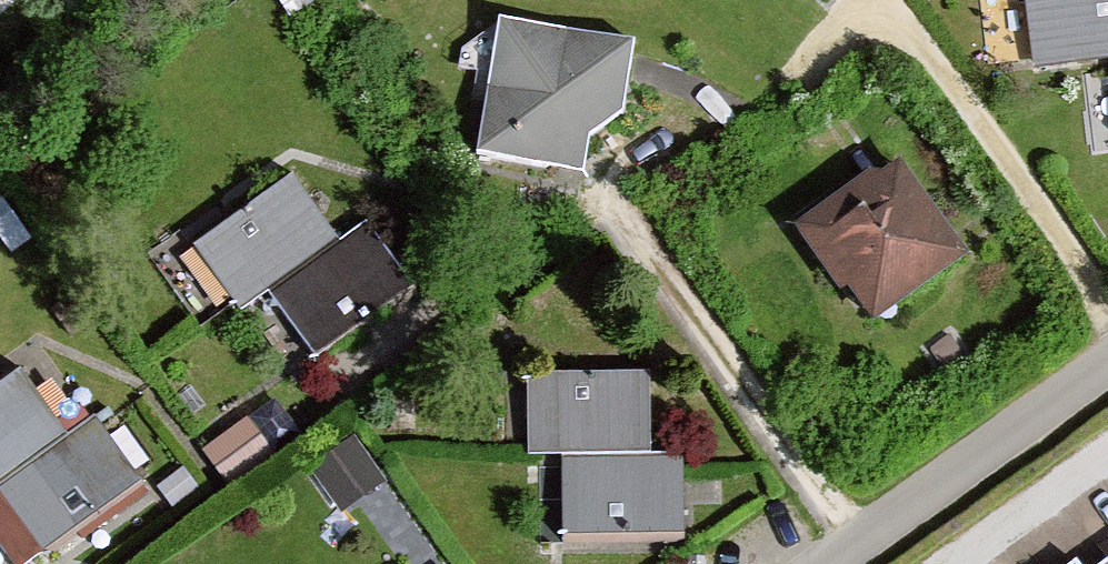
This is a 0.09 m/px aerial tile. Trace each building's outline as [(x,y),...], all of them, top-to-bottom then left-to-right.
[(1022,65),(1103,56),(1107,99),(1107,0),(1014,0),(1022,65)] [(636,37),(498,16),(477,152),(583,169),(589,131),(625,107),(636,37)] [(888,151),(794,226),(869,319),(963,244),(888,151)] [(340,238),(291,172),(193,244),(244,313),(269,295),(314,356),(416,281),(369,217),(340,238)] [(0,383),(0,545),(13,563),(22,563),(142,479),(96,413),(67,434),(20,368),(0,383)] [(651,369),(530,370),(530,454),(563,454),(563,532),(682,531),(681,448),(652,448),(651,369)] [(314,458),(348,501),(391,467),(356,424),(314,458)] [(406,563),(434,563),(424,550),(406,563)] [(1094,563),(1107,563),(1107,554),(1094,563)]
